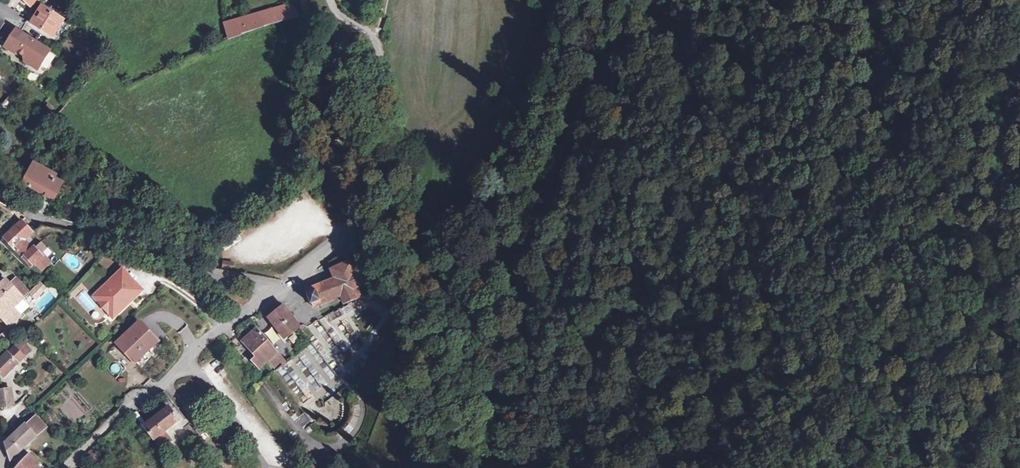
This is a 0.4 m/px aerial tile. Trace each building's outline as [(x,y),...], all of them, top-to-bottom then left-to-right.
[(69,11),(71,8),(65,0),(54,0),(69,11)] [(297,17),(292,5),(225,24),(230,40),(245,33),(251,31),(297,17)] [(32,22),(31,23),(53,38),(63,21),(42,7),(32,22)] [(17,30),(7,47),(37,67),(49,50),(19,31),(17,30)] [(36,167),(26,185),(38,192),(39,190),(41,193),(42,193),(44,193),(45,192),(47,193),(46,196),(53,200),(63,183),(55,179),(56,178),(36,167)] [(44,193),(34,210),(45,216),(53,200),(46,196),(47,193),(45,192),(44,193)] [(4,238),(14,250),(15,249),(31,267),(36,262),(42,257),(34,249),(32,250),(24,241),(32,233),(22,221),(4,238)] [(42,257),(36,262),(42,269),(50,261),(44,255),(42,257)] [(362,271),(356,274),(351,262),(332,270),(335,279),(308,290),(309,294),(308,294),(311,304),(313,304),(315,307),(342,296),(346,304),(359,299),(359,298),(360,292),(356,289),(356,288),(367,284),(362,271)] [(140,291),(121,271),(104,288),(103,287),(98,291),(99,292),(97,294),(102,301),(104,299),(111,307),(107,310),(113,316),(128,302),(127,301),(133,296),(134,297),(140,291)] [(2,318),(10,327),(21,317),(14,308),(24,299),(24,298),(29,292),(16,279),(11,285),(6,280),(0,285),(0,316),(2,318)] [(40,283),(30,293),(36,299),(46,289),(40,283)] [(112,318),(113,316),(107,310),(111,307),(104,299),(102,301),(97,294),(93,298),(112,318)] [(282,304),(267,316),(283,337),(298,326),(297,325),(282,304)] [(118,343),(136,363),(158,342),(140,322),(118,343)] [(258,329),(243,342),(256,357),(251,361),(258,368),(264,363),(265,365),(268,361),(277,353),(258,329)] [(4,334),(0,338),(0,343),(8,351),(15,345),(4,334)] [(22,340),(26,344),(31,339),(27,335),(22,340)] [(22,340),(0,362),(0,374),(4,377),(32,350),(26,344),(22,340)] [(268,361),(277,370),(287,362),(277,353),(268,361)] [(14,406),(12,389),(0,391),(0,405),(0,408),(14,406)] [(146,426),(140,430),(146,438),(150,435),(155,441),(151,444),(157,452),(171,441),(165,432),(179,421),(169,408),(168,409),(165,405),(157,411),(160,415),(146,426)] [(140,430),(146,426),(136,413),(131,417),(140,430)] [(302,430),(312,420),(305,413),(295,423),(302,430)] [(36,424),(42,430),(46,426),(37,415),(28,423),(32,428),(36,424)] [(191,424),(201,436),(207,431),(198,419),(191,424)] [(32,428),(28,423),(6,443),(11,458),(42,430),(36,424),(32,428)] [(86,455),(91,459),(96,455),(92,450),(86,455)] [(38,467),(40,464),(31,455),(19,467),(37,467),(38,467)] [(321,467),(325,464),(327,467),(328,467),(334,464),(328,456),(318,463),(321,467)]
